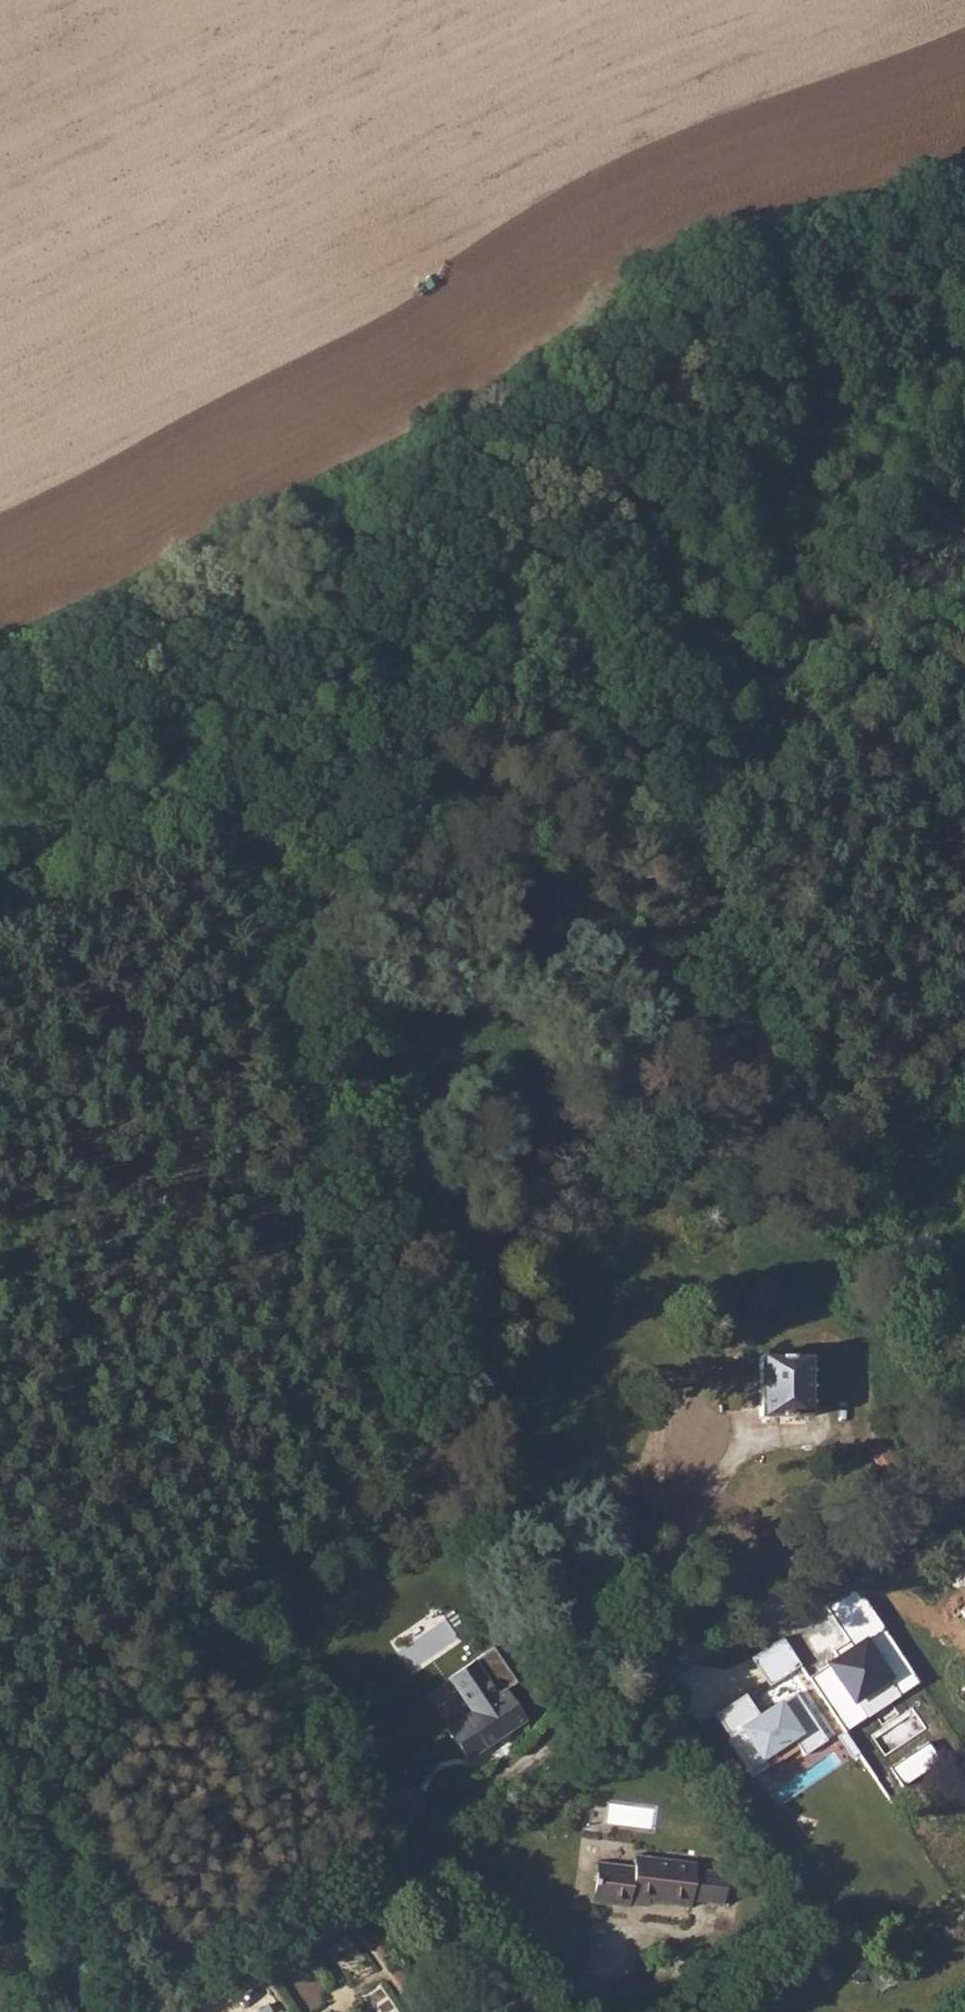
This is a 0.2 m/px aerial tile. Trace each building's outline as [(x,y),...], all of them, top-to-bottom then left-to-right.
[(810,1356),(758,1357),(759,1418),(810,1418),(810,1356)] [(881,1443),(869,1450),(868,1451),(882,1472),(895,1463),(881,1443)] [(811,1680),(847,1730),(920,1681),(859,1587),(827,1608),(854,1646),(811,1680)] [(517,1681),(494,1645),(447,1675),(471,1711),(445,1729),(466,1759),(527,1718),(506,1688),(517,1681)] [(827,1740),(798,1695),(762,1716),(746,1694),(716,1714),(752,1779),(770,1767),(766,1760),(794,1742),(803,1755),(827,1740)] [(592,1901),(630,1906),(631,1899),(691,1905),(692,1902),(728,1906),(732,1869),(696,1865),(697,1862),(636,1855),(634,1866),(597,1862),(592,1901)]
